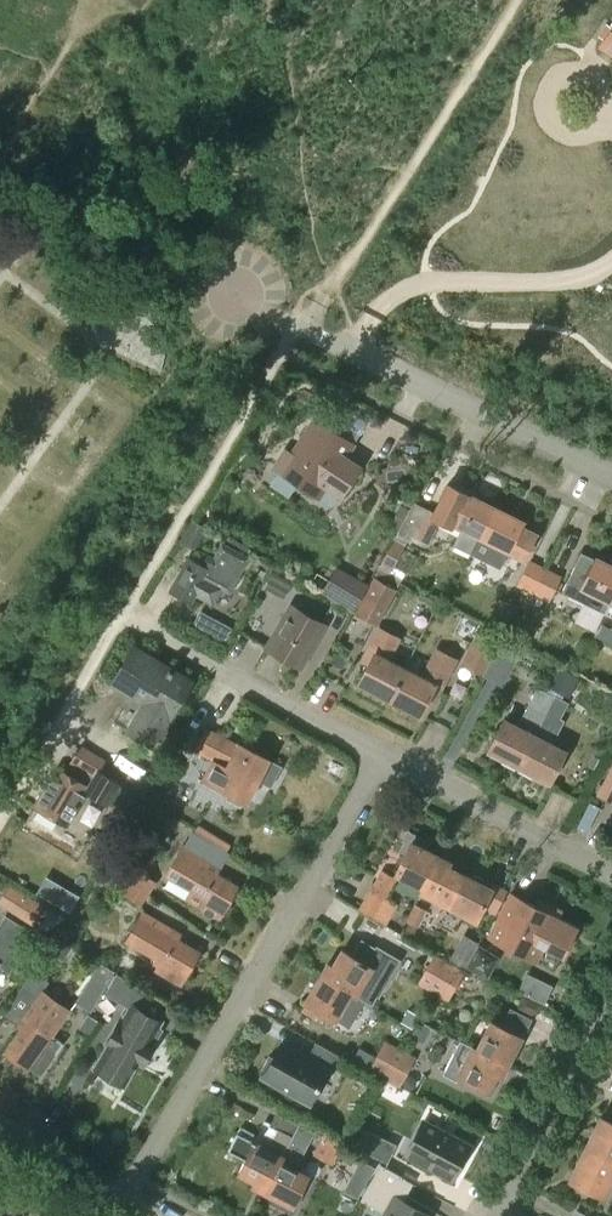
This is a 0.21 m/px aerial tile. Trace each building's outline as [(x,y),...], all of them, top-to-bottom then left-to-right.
[(600,45),(611,53),(611,26),(600,45)] [(128,318),(126,359),(155,360),(157,319),(128,318)] [(316,497),(351,444),(313,419),(290,455),(284,451),(272,467),(316,497)] [(469,554),(493,508),(444,485),(431,512),(411,502),(395,533),(408,539),(410,535),(425,542),(436,519),(450,525),(451,524),(460,528),(451,545),(469,554)] [(520,522),(493,508),(469,554),(498,568),(506,551),(522,558),(534,534),(532,533),(532,534),(518,527),(520,522)] [(194,550),(207,529),(193,521),(181,542),(194,550)] [(390,571),(405,543),(394,538),(379,565),(390,571)] [(229,594),(248,559),(223,546),(214,561),(199,553),(194,562),(188,559),(170,592),(191,604),(195,597),(212,606),(221,590),(229,594)] [(579,553),(560,592),(602,614),(611,594),(611,568),(595,559),(595,560),(579,553)] [(531,595),(543,571),(528,563),(516,587),(531,595)] [(351,611),(365,586),(333,569),(319,594),(351,611)] [(375,577),(373,577),(354,613),(378,626),(397,590),(396,589),(400,582),(379,571),(375,577)] [(546,602),(558,579),(543,571),(531,595),(532,595),(517,623),(531,630),(546,602)] [(270,589),(278,576),(273,573),(265,586),(270,589)] [(602,614),(590,638),(610,648),(611,645),(611,594),(602,614)] [(304,604),(290,608),(267,649),(299,667),(321,626),(308,618),(304,604)] [(460,663),(480,674),(500,638),(480,627),(460,663)] [(387,699),(402,669),(386,660),(397,639),(378,629),(367,650),(373,653),(357,684),(387,699)] [(520,649),(500,638),(480,674),(501,685),(520,649)] [(169,715),(188,681),(133,649),(114,682),(147,702),(129,732),(149,743),(152,738),(162,721),(167,713),(169,715)] [(433,701),(454,661),(434,650),(420,678),(402,669),(387,699),(417,715),(426,698),(433,701)] [(579,678),(557,667),(547,687),(568,698),(579,678)] [(550,697),(535,689),(531,698),(515,728),(502,722),(487,751),(518,767),(553,697),(551,696),(550,697)] [(548,782),(563,753),(549,745),(560,723),(556,720),(565,704),(553,697),(518,767),(548,782)] [(162,721),(152,738),(166,746),(176,729),(162,721)] [(236,745),(206,729),(194,751),(210,759),(200,779),(214,786),(247,803),(258,782),(271,789),(283,766),(237,742),(236,745)] [(118,783),(97,771),(103,761),(79,746),(63,773),(56,769),(34,806),(65,824),(84,792),(105,804),(118,783)] [(597,796),(611,805),(611,770),(597,796)] [(143,829),(152,814),(138,807),(130,821),(143,829)] [(422,888),(438,858),(421,849),(425,841),(408,832),(402,843),(404,845),(400,853),(404,855),(394,874),(422,888)] [(236,885),(215,873),(219,867),(182,846),(164,878),(165,878),(190,892),(185,901),(218,918),(237,885),(236,884),(236,885)] [(467,880),(462,877),(446,869),(448,864),(438,858),(422,888),(420,893),(475,921),(482,908),(496,914),(507,893),(491,885),(488,891),(483,888),(482,883),(480,879),(476,877),(471,878),(467,880)] [(146,895),(157,881),(135,865),(125,879),(146,895)] [(139,905),(146,895),(125,879),(107,866),(100,876),(139,905)] [(384,926),(394,908),(381,901),(393,879),(381,872),(359,912),(384,926)] [(9,883),(0,897),(0,905),(34,926),(46,906),(9,883)] [(561,911),(539,901),(536,907),(526,903),(523,909),(507,901),(488,938),(536,962),(544,948),(562,957),(577,928),(557,918),(561,911)] [(406,921),(409,922),(405,929),(414,934),(418,927),(419,927),(427,911),(414,905),(406,921)] [(64,920),(66,917),(50,907),(39,926),(46,930),(64,920)] [(180,984),(181,981),(198,951),(175,939),(178,933),(142,912),(125,943),(161,962),(156,971),(180,984)] [(3,969),(9,973),(34,933),(5,915),(0,923),(0,975),(3,969)] [(350,992),(349,992),(371,1005),(395,963),(359,942),(351,956),(341,950),(332,966),(327,964),(321,974),(350,992)] [(488,978),(499,958),(478,947),(468,968),(488,978)] [(455,986),(464,970),(434,953),(425,969),(455,986)] [(99,962),(76,1002),(91,1011),(114,971),(99,962)] [(448,999),(455,986),(425,969),(418,982),(448,999)] [(49,981),(33,970),(2,1014),(21,1027),(3,1051),(27,1068),(28,1067),(38,1075),(61,1043),(51,1035),(68,1011),(41,992),(49,981)] [(530,973),(523,989),(549,1001),(557,985),(530,973)] [(334,1018),(349,992),(350,992),(321,974),(305,1001),(334,1018)] [(117,1025),(114,1029),(106,1044),(107,1045),(94,1067),(123,1084),(137,1062),(141,1064),(160,1031),(156,1028),(160,1022),(137,1009),(146,994),(116,975),(105,994),(129,1008),(118,1025),(117,1025)] [(523,996),(518,1008),(531,1014),(537,1012),(541,1004),(523,996)] [(477,1050),(507,1067),(521,1037),(472,1014),(463,1034),(481,1042),(477,1050)] [(88,1015),(79,1029),(89,1035),(97,1021),(88,1015)] [(420,1021),(410,1035),(422,1043),(432,1028),(420,1021)] [(405,1075),(415,1057),(384,1039),(374,1057),(405,1075)] [(307,1057),(281,1043),(272,1058),(268,1056),(259,1072),(263,1074),(261,1077),(310,1103),(328,1069),(332,1072),(340,1057),(338,1056),(338,1055),(315,1042),(307,1057)] [(502,1077),(507,1067),(477,1050),(459,1042),(443,1075),(456,1081),(458,1076),(488,1090),(495,1074),(502,1077)] [(360,1049),(352,1062),(367,1070),(367,1069),(374,1057),(360,1049)] [(405,1075),(374,1057),(367,1069),(398,1086),(405,1075)] [(278,1161),(300,1121),(278,1109),(269,1126),(277,1130),(266,1151),(236,1134),(227,1151),(244,1160),(238,1172),(265,1187),(278,1161)] [(599,1118),(583,1151),(611,1165),(611,1125),(599,1118)] [(318,1140),(323,1132),(300,1121),(278,1161),(265,1187),(263,1190),(290,1205),(306,1176),(294,1169),(312,1136),(318,1140)] [(387,1162),(396,1144),(357,1125),(348,1143),(387,1162)] [(450,1179),(467,1147),(425,1125),(408,1156),(450,1179)] [(332,1164),(344,1142),(324,1132),(312,1154),(332,1164)] [(611,1178),(611,1165),(583,1151),(569,1180),(603,1197),(611,1178)] [(394,1197),(404,1179),(380,1166),(360,1201),(383,1214),(382,1215),(427,1215),(394,1197)]
